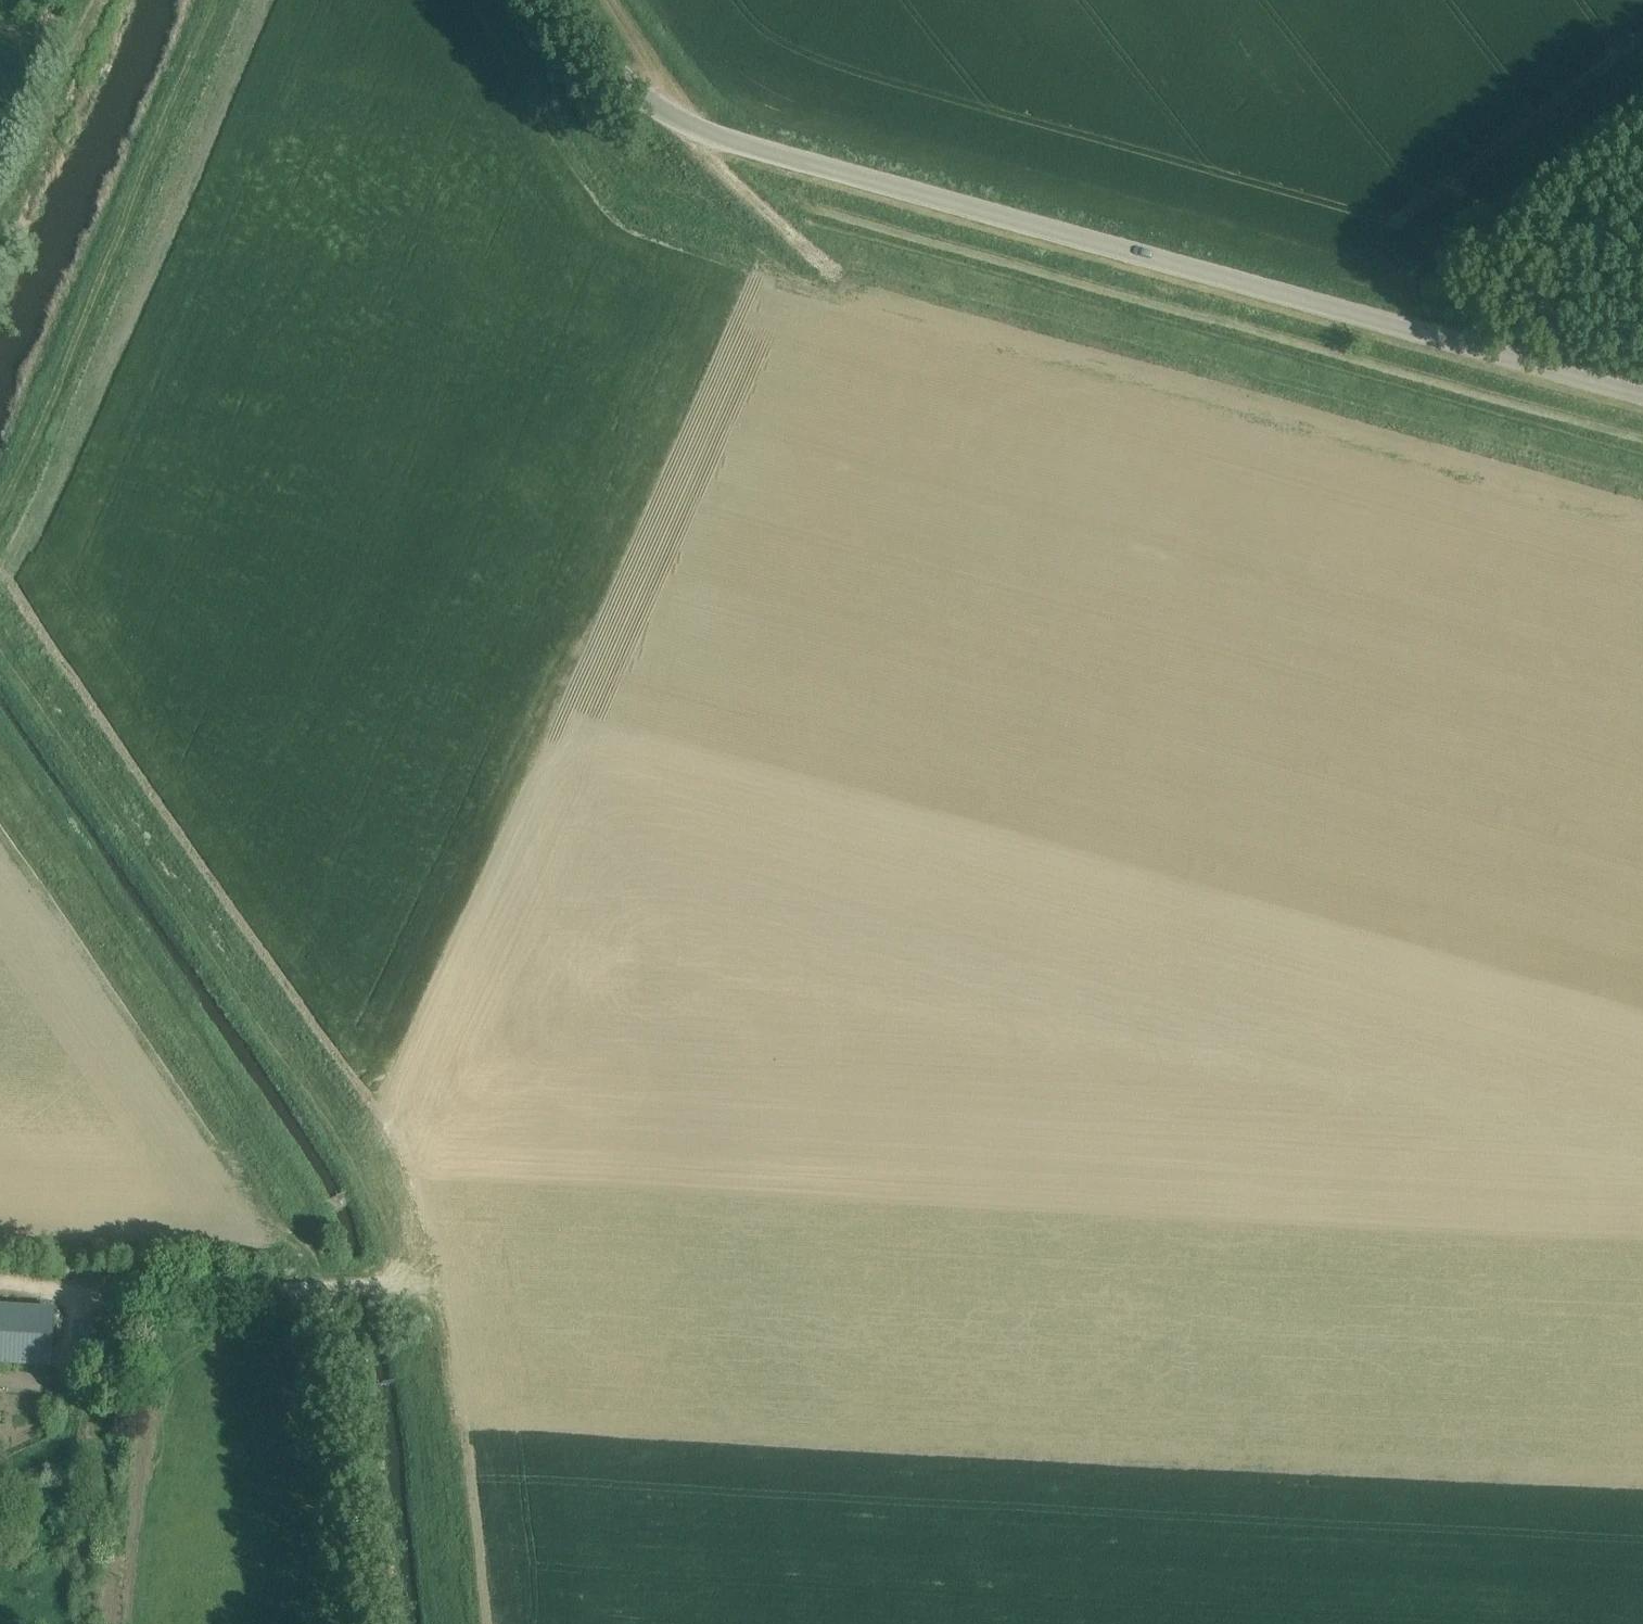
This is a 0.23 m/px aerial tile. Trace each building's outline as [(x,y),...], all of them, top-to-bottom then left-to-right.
[(51,1366),(54,1310),(0,1307),(0,1364),(51,1366)]
